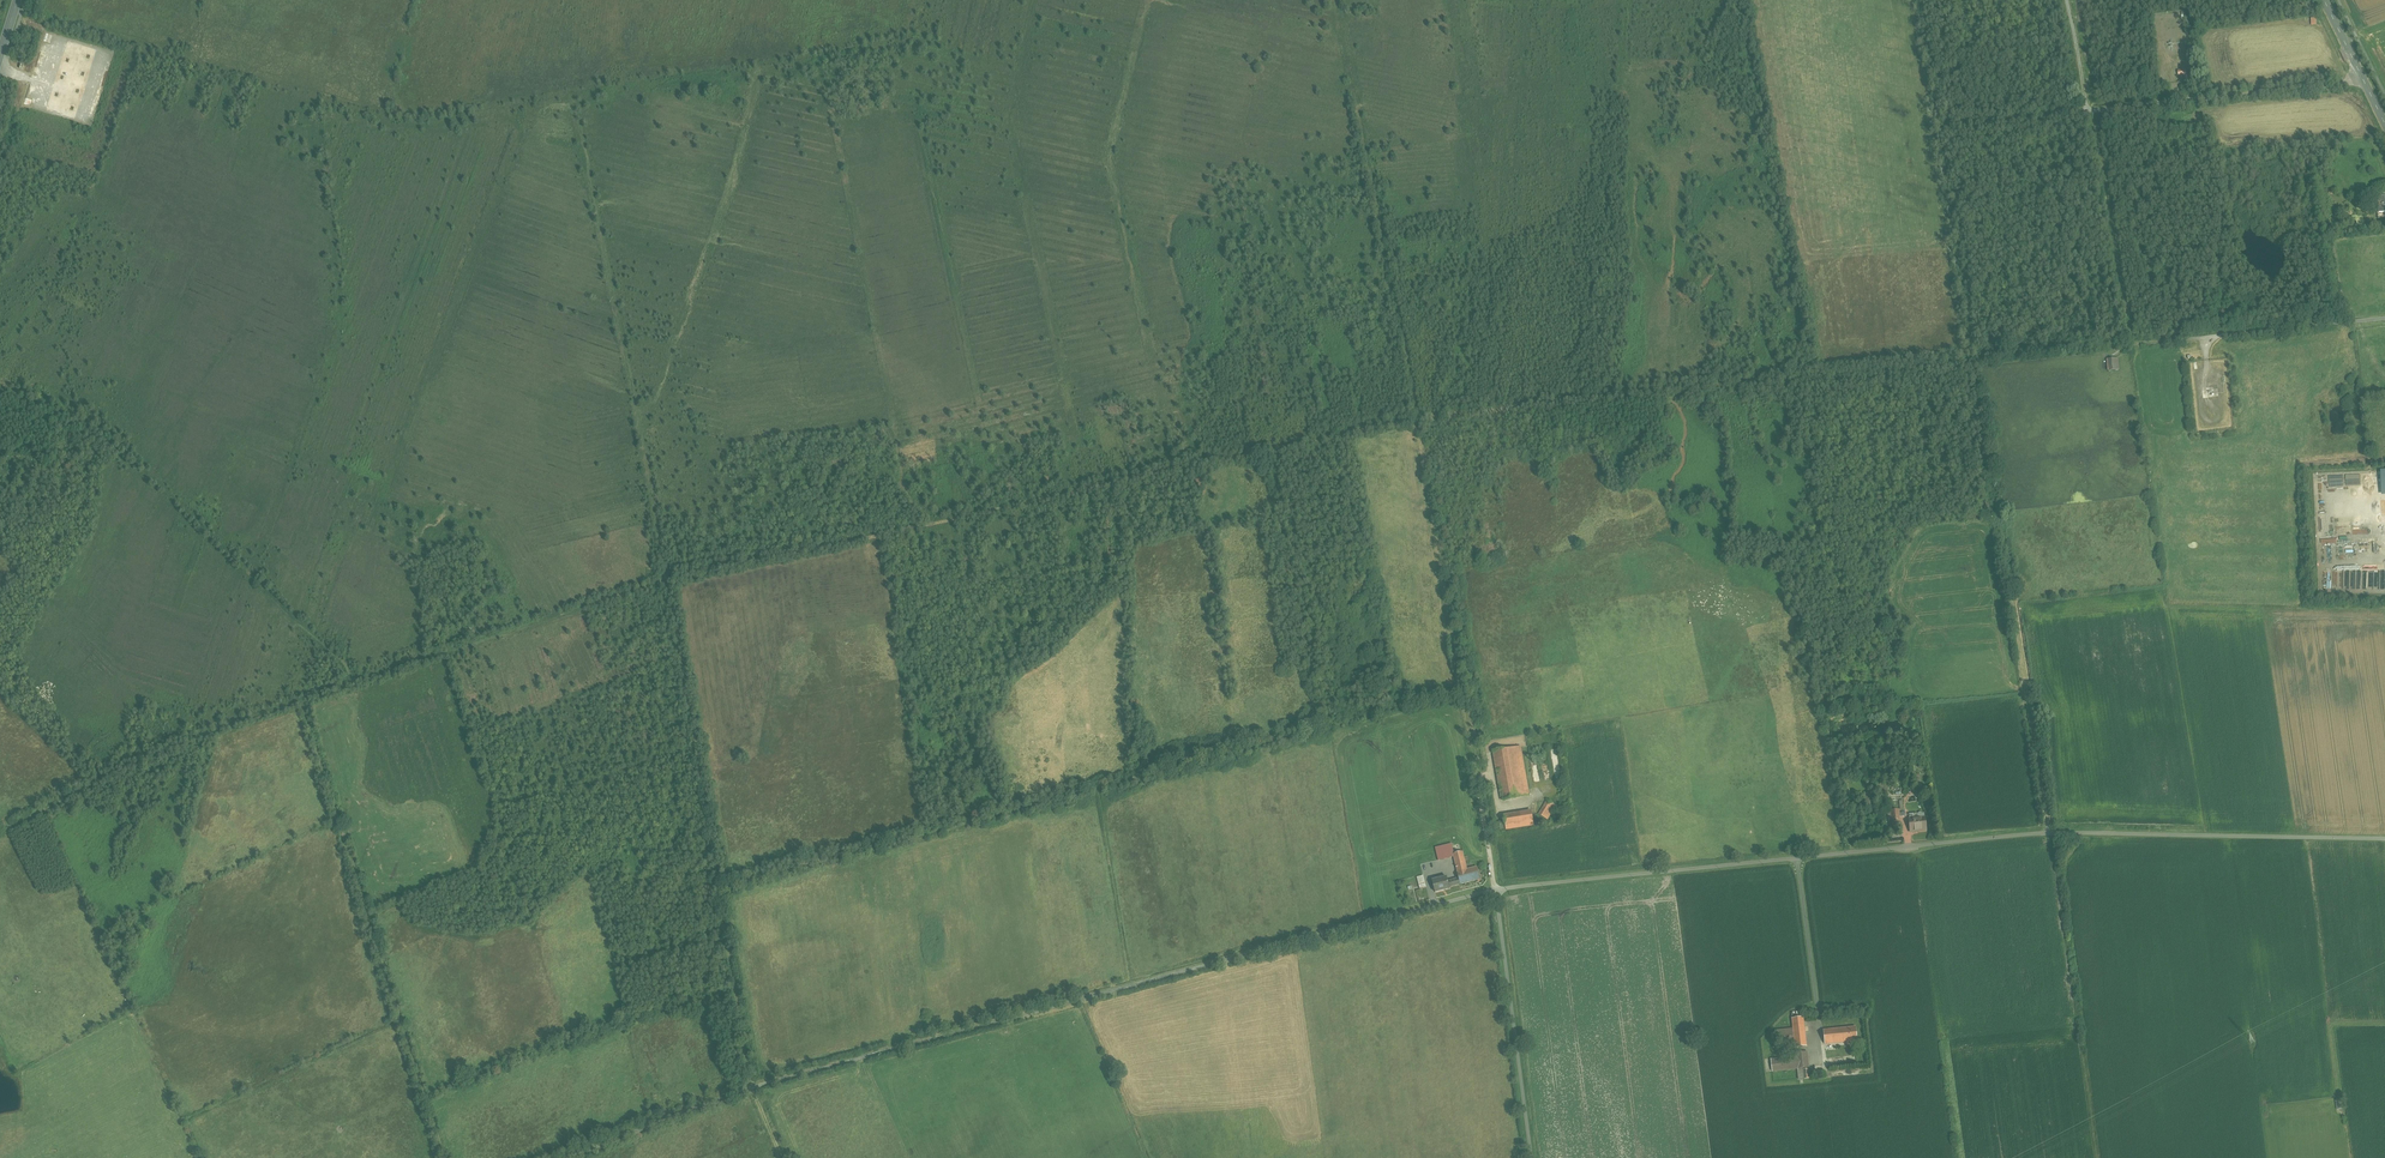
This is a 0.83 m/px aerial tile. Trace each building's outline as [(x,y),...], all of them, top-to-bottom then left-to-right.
[(2372,192),(2361,193),(2361,201),(2372,200),(2372,192)] [(2118,358),(2107,359),(2108,371),(2120,370),(2118,358)] [(2364,490),(2364,494),(2376,493),(2375,474),(2345,475),(2346,490),(2364,490)] [(2321,479),(2313,479),(2314,496),(2315,496),(2316,512),(2321,512),(2320,495),(2322,495),(2321,479)] [(2336,538),(2368,537),(2367,531),(2351,532),(2351,523),(2335,524),(2336,538)] [(1522,746),(1493,751),(1501,798),(1529,794),(1522,746)] [(1546,800),(1539,814),(1549,820),(1557,805),(1546,800)] [(1532,809),(1505,813),(1507,828),(1534,824),(1532,809)] [(1897,809),(1889,810),(1891,824),(1898,823),(1897,809)] [(1925,818),(1906,819),(1908,833),(1927,831),(1925,818)] [(1452,843),(1435,848),(1439,860),(1454,856),(1453,854),(1454,854),(1452,843)] [(1454,854),(1453,854),(1454,856),(1459,878),(1449,880),(1447,876),(1433,879),(1436,892),(1450,888),(1450,886),(1481,879),(1477,866),(1468,868),(1464,851),(1454,854)] [(1423,875),(1417,877),(1420,888),(1426,887),(1423,875)] [(1793,1042),(1805,1041),(1803,1012),(1791,1014),(1792,1024),(1793,1034),(1793,1042)] [(1855,1021),(1822,1025),(1824,1040),(1857,1036),(1855,1021)] [(1792,1024),(1774,1025),(1775,1036),(1793,1034),(1792,1024)] [(1808,1047),(1795,1048),(1795,1052),(1770,1055),(1772,1067),(1797,1065),(1798,1075),(1810,1074),(1808,1047)]
